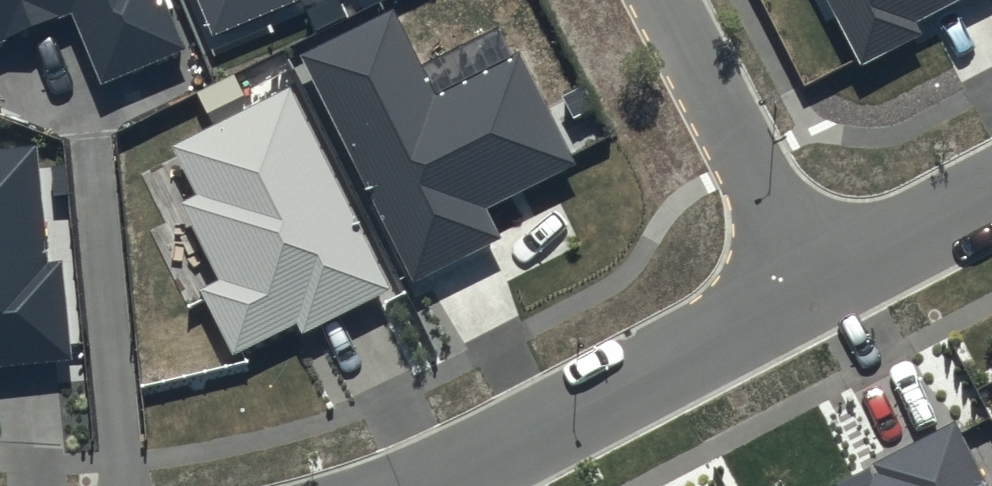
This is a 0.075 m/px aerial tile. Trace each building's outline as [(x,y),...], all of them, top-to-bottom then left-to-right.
[(131,0),(0,0),(0,35),(61,7),(89,68),(149,41),(131,0)] [(202,29),(268,0),(189,0),(202,29)] [(861,56),(918,26),(915,15),(944,0),(832,0),(861,56)] [(390,3),(300,49),(414,271),(498,227),(484,200),(574,154),(517,43),(433,86),(390,3)] [(275,77),(153,138),(184,200),(157,213),(191,281),(161,296),(205,383),(384,293),(275,77)] [(0,145),(0,359),(73,352),(63,249),(46,251),(35,141),(0,145)] [(811,485),(991,485),(991,477),(984,481),(949,414),(870,456),(874,465),(869,467),(864,458),(811,485)]
